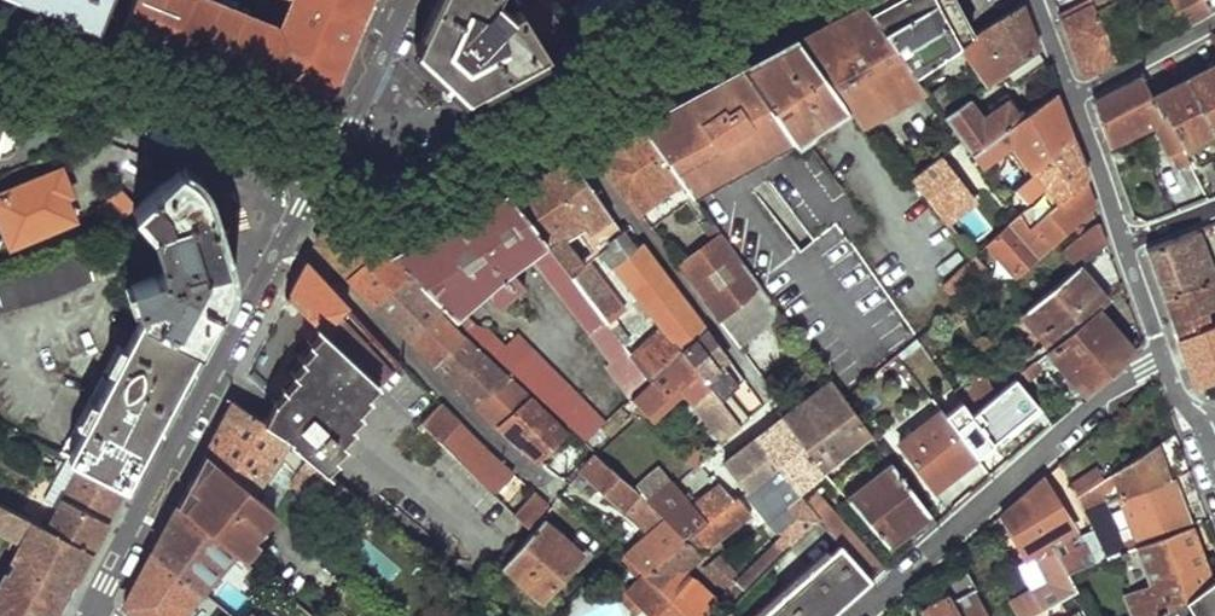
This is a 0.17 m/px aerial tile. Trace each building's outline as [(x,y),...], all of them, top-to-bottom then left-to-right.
[(98,27),(109,0),(30,0),(98,27)] [(280,26),(274,37),(204,10),(200,18),(185,12),(188,3),(180,0),(133,0),(120,37),(291,106),(331,85),(352,42),(337,36),(346,13),(362,20),(371,0),(290,0),(280,26)] [(218,0),(180,0),(188,3),(185,12),(200,18),(204,10),(274,37),(280,26),(218,0)] [(546,55),(523,16),(514,0),(442,0),(439,8),(419,50),(469,98),(514,73),(546,55)] [(814,27),(798,35),(848,102),(860,119),(869,115),(865,108),(900,85),(907,95),(925,86),(914,71),(870,9),(864,0),(859,3),(814,27)] [(864,0),(870,9),(887,0),(864,0)] [(870,9),(914,71),(959,44),(973,35),(955,0),(887,0),(870,9)] [(1093,3),(1117,59),(1138,47),(1117,0),(1092,0),(1093,3)] [(1139,4),(1155,38),(1179,25),(1166,0),(1148,0),(1139,4)] [(1179,25),(1209,9),(1204,0),(1166,0),(1179,25)] [(546,55),(568,43),(543,3),(523,16),(546,55)] [(973,35),(959,44),(989,84),(1002,75),(1040,49),(1023,3),(973,35)] [(1093,3),(1061,18),(1082,74),(1085,75),(1117,59),(1093,3)] [(362,20),(346,13),(337,36),(352,42),(356,33),(362,20)] [(790,40),(784,42),(833,109),(848,102),(798,35),(790,40)] [(763,53),(761,55),(766,62),(749,71),(793,130),(833,109),(784,42),(763,53)] [(1040,49),(1002,75),(1009,85),(1022,84),(1047,68),(1040,49)] [(766,62),(761,55),(744,64),(749,71),(766,62)] [(1187,78),(1211,125),(1214,123),(1214,62),(1187,78)] [(716,79),(675,100),(707,142),(732,129),(749,152),(793,130),(749,71),(744,64),(716,79)] [(1153,96),(1140,73),(1097,96),(1093,104),(1105,139),(1150,125),(1174,172),(1189,166),(1182,152),(1153,96)] [(1187,78),(1153,96),(1182,152),(1190,147),(1186,139),(1211,125),(1187,78)] [(872,113),(875,117),(907,95),(900,85),(865,108),(869,115),(872,113)] [(944,86),(931,95),(945,114),(961,102),(951,87),(947,90),(944,86)] [(961,102),(945,114),(972,151),(1028,113),(1012,92),(994,103),(997,107),(982,116),(968,98),(961,102)] [(1074,139),(1056,94),(1028,113),(972,151),(1003,196),(1014,188),(1023,181),(1039,167),(1074,139)] [(707,142),(675,100),(669,103),(638,120),(686,184),(749,152),(732,129),(707,142)] [(10,147),(15,141),(16,131),(12,123),(10,121),(5,118),(1,109),(0,108),(0,153),(10,147)] [(616,132),(592,145),(638,206),(662,189),(674,207),(688,198),(699,213),(705,210),(686,184),(638,120),(616,132)] [(1211,125),(1186,139),(1190,147),(1214,134),(1214,133),(1211,125)] [(1074,139),(1039,167),(1061,198),(1085,180),(1088,177),(1074,139)] [(604,207),(572,156),(539,175),(511,189),(653,376),(685,347),(707,328),(642,243),(628,251),(619,230),(608,213),(584,227),(599,246),(594,249),(601,257),(604,253),(660,326),(639,346),(614,315),(624,307),(586,258),(582,261),(559,231),(604,207)] [(945,160),(919,180),(940,209),(966,190),(945,160)] [(0,192),(0,211),(14,243),(79,217),(68,194),(74,191),(63,166),(0,192)] [(134,207),(145,218),(191,174),(178,167),(134,207)] [(191,174),(145,218),(155,227),(167,268),(135,279),(144,313),(200,348),(225,297),(227,286),(227,271),(205,191),(202,186),(194,175),(191,174)] [(1018,211),(988,240),(1012,269),(1093,202),(1085,180),(1061,198),(1035,217),(1025,224),(1018,211)] [(1023,181),(1014,188),(1020,198),(1030,190),(1023,181)] [(481,204),(459,216),(520,291),(528,284),(512,266),(531,252),(612,358),(608,362),(632,395),(653,376),(511,189),(481,204)] [(662,189),(638,206),(650,223),(674,207),(662,189)] [(975,242),(992,230),(974,202),(956,214),(975,242)] [(1026,203),(1018,211),(1025,224),(1035,217),(1026,203)] [(699,213),(715,234),(720,230),(705,210),(699,213)] [(440,226),(394,251),(408,264),(584,437),(606,417),(519,332),(507,343),(490,324),(477,319),(462,303),(493,280),(494,296),(502,306),(520,291),(459,216),(440,226)] [(1099,219),(1061,252),(1075,268),(1079,265),(1107,241),(1099,219)] [(1203,226),(1205,233),(1213,230),(1214,234),(1214,221),(1203,226)] [(326,229),(319,240),(350,272),(382,240),(371,239),(360,238),(336,229),(326,229)] [(1192,249),(1203,245),(1196,229),(1185,233),(1192,249)] [(715,234),(678,262),(720,318),(761,284),(720,230),(715,234)] [(1145,249),(1172,322),(1203,311),(1214,306),(1214,291),(1210,278),(1214,276),(1203,245),(1192,249),(1185,233),(1145,249)] [(382,240),(350,272),(374,297),(403,270),(408,264),(394,251),(386,242),(382,240)] [(0,272),(0,311),(57,295),(99,276),(84,242),(33,263),(0,272)] [(984,264),(975,253),(966,262),(975,273),(984,264)] [(309,259),(288,297),(318,325),(331,338),(350,305),(309,259)] [(975,273),(966,262),(952,275),(961,286),(975,273)] [(1075,268),(1028,307),(1057,341),(1099,306),(1107,299),(1079,265),(1075,268)] [(403,270),(374,297),(388,313),(397,305),(406,315),(398,322),(413,338),(439,305),(403,270)] [(961,286),(952,275),(945,283),(950,292),(961,286)] [(761,284),(720,318),(739,344),(781,310),(761,284)] [(331,338),(378,382),(381,385),(400,358),(350,305),(331,338)] [(439,305),(413,338),(433,360),(460,326),(439,305)] [(1134,350),(1099,306),(1057,341),(1048,348),(1084,393),(1134,350)] [(1203,311),(1172,322),(1177,336),(1201,326),(1208,323),(1203,311)] [(200,348),(144,313),(129,343),(117,367),(71,458),(126,488),(158,427),(145,421),(162,389),(166,391),(183,364),(190,367),(200,348)] [(303,360),(289,369),(293,373),(279,385),(282,391),(271,399),(268,402),(272,408),(299,421),(336,447),(343,441),(340,436),(352,426),(348,423),(360,410),(358,407),(371,396),(367,391),(378,382),(331,338),(318,325),(307,337),(311,342),(299,354),(303,360)] [(483,349),(460,326),(433,360),(456,382),(483,349)] [(1177,336),(1195,386),(1214,378),(1214,348),(1209,350),(1201,326),(1177,336)] [(707,328),(685,347),(740,422),(745,417),(729,394),(746,380),(707,328)] [(118,338),(101,373),(117,367),(129,343),(118,338)] [(653,376),(632,395),(644,408),(646,411),(665,395),(691,373),(698,381),(691,387),(695,391),(717,421),(726,433),(740,422),(685,347),(653,376)] [(479,404),(507,372),(483,349),(456,382),(479,404)] [(1015,375),(1022,385),(1042,368),(1034,359),(1015,375)] [(145,421),(158,427),(190,367),(183,364),(166,391),(162,389),(145,421)] [(71,458),(117,367),(101,373),(61,453),(71,458)] [(972,411),(996,392),(981,370),(956,389),(963,398),(972,411)] [(507,372),(479,404),(498,423),(526,391),(507,372)] [(691,373),(665,395),(675,406),(695,391),(691,387),(698,381),(691,373)] [(963,398),(944,411),(976,453),(1002,434),(1019,421),(1022,425),(1042,410),(1036,402),(1030,395),(1022,385),(1015,375),(996,392),(972,411),(963,398)] [(831,378),(784,415),(825,466),(828,469),(873,435),(831,378)] [(1038,389),(1030,395),(1036,402),(1043,396),(1038,389)] [(526,391),(498,423),(519,442),(544,409),(526,391)] [(632,395),(607,416),(619,430),(644,408),(632,395)] [(233,400),(206,449),(263,496),(269,484),(264,478),(282,448),(287,453),(296,462),(290,468),(313,489),(319,483),(348,510),(364,493),(330,464),(292,430),(265,416),(233,400)] [(441,401),(419,420),(440,440),(461,422),(441,401)] [(566,426),(546,406),(544,409),(519,442),(540,458),(566,426)] [(942,407),(898,437),(933,485),(976,453),(944,411),(942,407)] [(299,421),(272,408),(265,416),(292,430),(330,464),(343,453),(336,447),(299,421)] [(784,415),(756,435),(779,463),(821,515),(843,541),(872,577),(886,566),(814,476),(825,466),(784,415)] [(726,433),(717,421),(707,429),(716,441),(726,433)] [(1019,421),(1002,434),(1004,437),(1022,425),(1019,421)] [(461,422),(440,440),(480,477),(500,459),(461,422)] [(756,435),(723,461),(746,487),(779,463),(756,435)] [(1155,445),(1104,479),(1091,488),(1079,495),(1078,496),(1085,512),(1106,504),(1102,494),(1115,490),(1119,498),(1169,478),(1155,445)] [(264,478),(269,484),(287,453),(282,448),(264,478)] [(263,496),(206,449),(196,470),(263,522),(276,507),(263,496)] [(592,452),(571,480),(581,488),(590,477),(624,508),(638,493),(592,452)] [(126,488),(71,458),(66,469),(75,472),(45,528),(91,553),(126,488)] [(640,569),(690,615),(703,615),(821,515),(779,463),(746,487),(784,533),(733,576),(729,570),(733,565),(718,546),(703,559),(726,588),(715,597),(684,562),(750,510),(737,493),(734,495),(683,532),(640,569)] [(896,465),(851,498),(889,545),(932,513),(896,465)] [(650,468),(632,482),(646,493),(643,496),(683,532),(734,495),(722,481),(682,510),(650,468)] [(1083,477),(1084,479),(1091,488),(1104,479),(1097,469),(1083,477)] [(196,470),(179,502),(234,547),(246,557),(260,540),(253,534),(263,522),(196,470)] [(512,508),(530,489),(513,471),(494,490),(512,508)] [(1001,511),(1025,557),(1033,554),(1047,578),(1031,587),(1037,599),(1017,611),(1019,615),(1027,615),(1044,607),(1076,592),(1067,574),(1106,558),(1094,531),(1080,537),(1083,546),(1072,548),(1064,536),(1071,533),(1042,477),(1001,511)] [(1122,543),(1106,504),(1085,512),(1094,531),(1106,558),(1120,552),(1187,525),(1169,478),(1119,498),(1135,538),(1122,543)] [(1074,486),(1079,495),(1091,488),(1084,479),(1074,486)] [(535,489),(514,510),(532,526),(550,502),(535,489)] [(638,493),(624,508),(649,531),(623,553),(625,555),(640,569),(683,532),(643,496),(638,493)] [(179,502),(124,603),(139,615),(178,615),(234,547),(179,502)] [(0,504),(0,532),(20,542),(14,555),(42,570),(45,565),(77,581),(91,553),(45,528),(0,504)] [(542,520),(503,563),(542,598),(582,552),(563,533),(559,537),(542,520)] [(1187,525),(1120,552),(1125,562),(1130,565),(1143,560),(1163,613),(1183,599),(1209,581),(1187,525)] [(843,541),(754,615),(827,615),(872,577),(843,541)] [(64,606),(77,581),(45,565),(42,570),(14,555),(4,574),(64,606)] [(622,559),(640,578),(621,596),(636,612),(646,603),(660,615),(690,615),(640,569),(625,555),(622,559)] [(965,565),(938,579),(945,593),(922,605),(928,615),(988,615),(972,587),(976,585),(965,565)] [(64,606),(4,574),(0,583),(0,615),(58,615),(64,606)] [(1183,599),(1193,615),(1214,615),(1214,577),(1209,581),(1183,599)] [(1037,599),(1031,587),(1010,598),(1017,611),(1037,599)] [(1076,592),(1044,607),(1047,613),(1079,596),(1076,592)]
